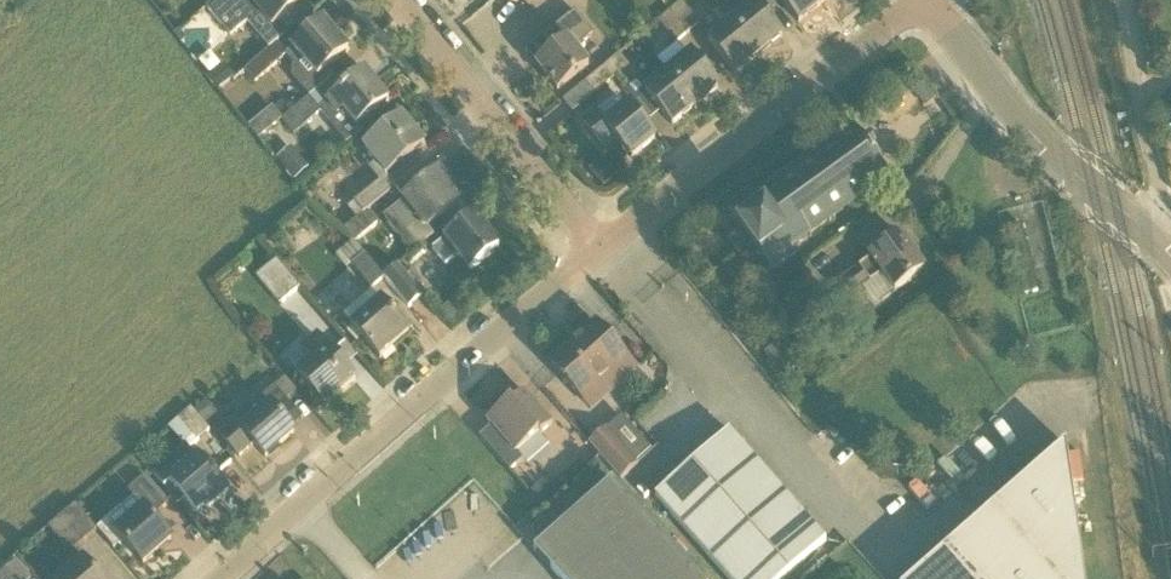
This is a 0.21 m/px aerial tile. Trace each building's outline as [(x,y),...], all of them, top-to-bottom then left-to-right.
[(206,8),(231,37),(245,25),(254,17),(242,3),(240,0),(215,0),(206,8)] [(268,51),(277,43),(284,37),(274,27),(304,0),(246,0),(242,3),(254,17),(245,25),(268,51)] [(823,4),(819,0),(780,0),(799,23),(823,4)] [(670,11),(689,34),(700,24),(682,2),(670,11)] [(732,22),(759,55),(782,37),(755,3),(732,22)] [(677,44),(689,34),(670,11),(658,22),(677,44)] [(559,48),(537,66),(558,92),(589,66),(578,53),(586,46),(583,43),(593,35),(575,12),(548,34),(559,48)] [(288,55),(287,56),(293,64),(292,78),(309,98),(310,98),(334,77),(328,70),(348,52),(323,22),(287,54),(288,55)] [(735,74),(759,55),(732,22),(709,41),(735,74)] [(288,55),(287,54),(277,43),(268,51),(245,71),(255,83),(287,56),(288,55)] [(691,55),(688,58),(677,45),(658,60),(669,73),(696,107),(719,88),(691,55)] [(618,76),(626,87),(638,77),(619,54),(608,64),(618,76)] [(595,95),(618,76),(608,64),(585,83),(595,95)] [(225,65),(210,76),(219,88),(234,77),(225,65)] [(319,110),(321,113),(329,123),(344,111),(357,127),(389,101),(365,72),(328,102),(328,103),(319,110)] [(672,126),(696,107),(669,73),(645,92),(672,126)] [(319,110),(309,99),(282,121),(294,135),(321,113),(319,110)] [(1164,107),(1163,109),(1170,119),(1170,102),(1164,107)] [(606,125),(596,113),(584,124),(605,149),(616,140),(631,159),(655,140),(628,106),(606,125)] [(387,176),(425,146),(402,117),(364,148),(387,176)] [(773,188),(775,190),(757,203),(752,197),(730,213),(742,229),(741,230),(760,256),(760,255),(772,272),(795,256),(790,249),(808,236),(810,238),(812,237),(810,235),(828,222),(830,224),(831,223),(830,221),(848,208),(849,210),(851,209),(849,207),(867,194),(869,196),(871,195),(869,192),(887,180),(888,182),(890,181),(854,130),(852,131),(853,133),(836,146),(834,144),(833,145),(834,147),(816,160),(815,158),(813,159),(814,162),(797,174),(795,172),(793,174),(795,176),(777,189),(775,186),(773,188)] [(589,167),(602,188),(622,175),(610,154),(589,167)] [(303,161),(288,173),(294,181),(309,168),(303,161)] [(390,212),(420,248),(435,235),(428,228),(458,204),(450,194),(454,191),(437,171),(417,187),(419,189),(390,212)] [(387,176),(380,182),(354,203),(363,214),(367,211),(396,188),(387,176)] [(363,214),(354,203),(348,208),(356,220),(363,214)] [(363,214),(356,220),(344,229),(355,243),(377,225),(367,211),(363,214)] [(459,255),(472,271),(500,248),(474,216),(446,239),(433,250),(446,266),(459,255)] [(866,294),(862,290),(883,275),(895,292),(925,270),(915,256),(920,253),(911,241),(906,245),(900,236),(870,257),(872,259),(836,285),(850,306),(866,294)] [(385,280),(365,255),(352,266),(371,290),(385,280)] [(300,288),(277,260),(257,278),(280,306),(300,288)] [(398,265),(384,277),(409,309),(424,297),(398,265)] [(381,301),(352,326),(352,327),(380,360),(409,334),(381,301)] [(440,313),(450,326),(463,315),(452,303),(440,313)] [(737,333),(750,322),(740,309),(727,320),(737,333)] [(637,369),(608,337),(597,324),(551,365),(591,410),(637,369)] [(312,362),(297,375),(326,407),(356,381),(317,337),(302,350),(312,362)] [(298,414),(287,401),(275,387),(263,398),(270,406),(243,430),(235,421),(220,435),(240,458),(254,445),(266,459),(295,434),(287,424),(298,414)] [(541,436),(553,425),(524,392),(512,403),(510,401),(487,422),(492,427),(479,438),(511,472),(523,461),(517,453),(539,434),(541,436)] [(210,431),(193,411),(191,409),(178,420),(197,442),(210,431)] [(638,464),(637,463),(651,450),(622,417),(608,430),(606,428),(590,444),(621,479),(638,464)] [(178,420),(169,428),(168,429),(187,451),(197,442),(178,420)] [(826,542),(729,432),(655,497),(728,578),(784,578),(826,542)] [(915,578),(1085,578),(1066,445),(915,578)] [(205,453),(171,483),(197,512),(206,504),(209,507),(229,490),(212,471),(217,467),(205,453)] [(145,511),(119,536),(143,565),(171,540),(153,519),(166,507),(143,479),(128,492),(145,511)] [(530,492),(541,505),(555,494),(543,481),(530,492)] [(613,482),(535,550),(561,578),(698,578),(613,482)] [(48,529),(68,551),(57,560),(69,574),(64,578),(99,578),(74,551),(97,530),(75,505),(48,529)] [(18,562),(0,576),(0,578),(30,578),(31,578),(18,562)]
